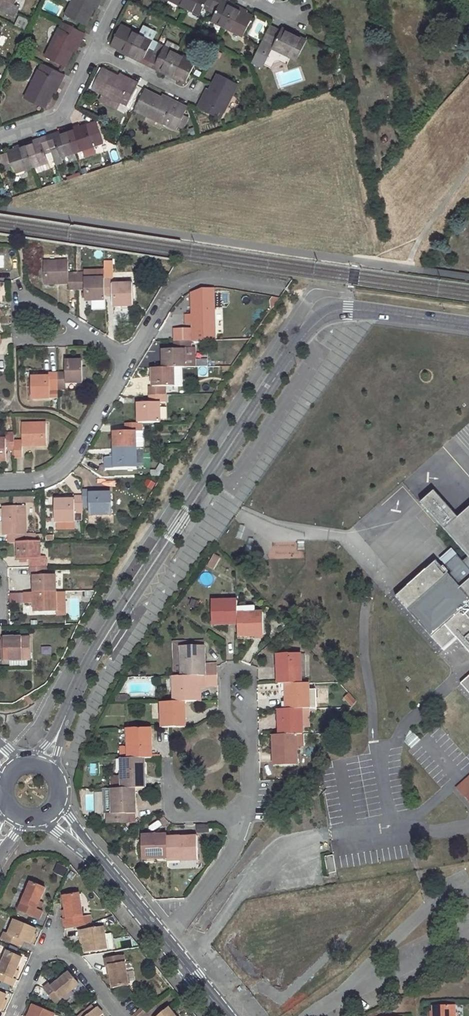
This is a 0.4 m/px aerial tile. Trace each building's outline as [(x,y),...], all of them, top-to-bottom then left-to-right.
[(13,3),(14,0),(0,0),(0,10),(13,17),(18,6),(13,3)] [(94,8),(98,0),(73,0),(66,15),(86,25),(94,8)] [(187,9),(192,0),(169,0),(187,9)] [(187,9),(200,15),(203,8),(209,10),(214,0),(192,0),(187,9)] [(221,1),(222,0),(214,0),(209,10),(215,13),(211,21),(224,27),(234,7),(221,1)] [(234,7),(224,27),(243,37),(253,17),(246,14),(241,11),(242,8),(235,5),(234,7)] [(20,15),(13,27),(27,34),(33,21),(20,15)] [(63,22),(46,57),(66,67),(74,50),(79,38),(82,39),(85,33),(63,22)] [(125,51),(124,53),(129,56),(130,54),(140,33),(121,24),(111,44),(125,51)] [(270,26),(263,40),(273,45),(272,47),(297,60),(306,41),(282,28),(280,31),(270,26)] [(153,40),(140,33),(130,54),(142,60),(141,62),(147,65),(158,42),(153,40)] [(167,72),(178,52),(180,47),(168,41),(165,46),(158,42),(147,65),(154,68),(155,66),(167,72)] [(178,52),(167,72),(166,75),(171,77),(172,75),(179,78),(186,82),(196,61),(178,52)] [(130,54),(129,56),(141,62),(142,60),(130,54)] [(42,64),(25,99),(45,108),(53,92),(59,80),(61,82),(65,74),(42,64)] [(155,66),(154,68),(166,75),(167,72),(155,66)] [(118,76),(102,68),(92,89),(103,94),(100,101),(117,109),(121,102),(127,105),(138,83),(131,80),(130,82),(118,76)] [(202,101),(199,108),(221,119),(238,83),(218,73),(210,89),(204,102),(202,101)] [(119,74),(118,76),(130,82),(131,80),(119,74)] [(59,80),(53,92),(56,93),(61,82),(59,80)] [(145,89),(135,109),(176,130),(187,108),(174,101),(173,104),(161,98),(145,89)] [(208,89),(202,101),(204,102),(210,89),(208,89)] [(162,95),(161,98),(173,104),(174,101),(162,95)] [(72,128),(66,130),(67,132),(74,153),(104,143),(96,123),(87,126),(87,125),(80,127),(73,130),(72,128)] [(53,134),(46,137),(51,151),(57,149),(60,158),(74,153),(67,132),(54,136),(53,134)] [(46,137),(39,139),(40,141),(27,145),(34,167),(48,162),(46,153),(51,151),(46,137)] [(34,167),(27,145),(26,143),(21,145),(22,148),(14,150),(8,152),(8,154),(0,157),(0,163),(3,172),(13,169),(15,174),(34,167)] [(68,262),(44,263),(45,284),(69,284),(69,290),(77,289),(77,274),(69,275),(68,262)] [(85,274),(77,274),(77,289),(85,289),(85,301),(106,301),(105,295),(105,280),(85,280),(85,274)] [(113,279),(105,280),(105,295),(113,294),(114,307),(134,306),(133,284),(113,285),(113,279)] [(215,341),(214,308),(192,309),(192,316),(186,316),(186,322),(193,322),(193,333),(181,333),(182,342),(190,341),(215,341)] [(182,342),(175,342),(175,350),(163,350),(164,368),(174,368),(185,368),(185,350),(191,349),(190,341),(182,342)] [(66,374),(57,374),(57,389),(66,389),(66,383),(83,383),(82,362),(66,362),(66,374)] [(165,395),(165,387),(174,387),(174,368),(164,368),(152,369),(153,387),(150,387),(150,395),(165,395)] [(51,399),(50,390),(57,389),(57,374),(50,374),(50,378),(32,378),(32,399),(51,399)] [(160,423),(160,403),(165,403),(165,395),(150,395),(150,403),(139,403),(139,424),(141,424),(160,423)] [(23,457),(23,446),(47,445),(47,424),(22,425),(23,442),(15,442),(15,449),(15,457),(23,457)] [(126,432),(113,432),(114,449),(136,449),(136,432),(141,432),(141,424),(139,424),(126,424),(126,432)] [(0,440),(0,461),(7,461),(7,449),(15,449),(15,442),(14,434),(7,434),(7,440),(0,440)] [(136,449),(114,449),(114,458),(114,469),(136,468),(136,449)] [(114,458),(105,458),(106,469),(114,469),(114,458)] [(147,478),(143,485),(152,490),(156,483),(147,478)] [(91,492),(83,492),(83,497),(83,507),(91,507),(91,516),(111,515),(111,494),(91,494),(91,492)] [(458,544),(467,557),(468,558),(468,509),(458,519),(435,492),(421,504),(458,544)] [(27,513),(35,513),(34,496),(12,497),(13,505),(26,504),(27,513)] [(75,500),(55,501),(55,522),(75,522),(75,513),(83,513),(83,497),(75,498),(75,500)] [(25,506),(4,507),(5,535),(8,535),(9,544),(18,543),(35,543),(35,535),(26,535),(25,506)] [(245,526),(240,524),(235,538),(241,540),(245,526)] [(254,539),(249,537),(247,542),(244,551),(249,553),(254,539)] [(35,543),(18,543),(19,560),(30,560),(31,568),(46,568),(46,560),(40,560),(40,543),(35,543)] [(438,559),(449,571),(445,575),(459,590),(468,581),(468,558),(467,557),(461,562),(449,549),(438,559)] [(215,570),(219,556),(212,553),(207,567),(215,570)] [(459,590),(445,575),(435,563),(429,568),(422,573),(409,585),(396,597),(444,651),(458,639),(468,653),(468,581),(459,590)] [(46,568),(31,568),(31,576),(34,576),(35,593),(56,592),(56,575),(46,575),(46,568)] [(35,593),(25,593),(25,604),(35,604),(35,612),(57,612),(56,592),(35,593)] [(237,601),(212,602),(212,624),(238,623),(237,614),(237,601)] [(264,613),(237,614),(238,623),(238,636),(264,635),(264,613)] [(0,641),(0,656),(2,657),(2,659),(31,659),(31,638),(2,638),(1,641),(0,641)] [(182,646),(197,646),(197,642),(174,643),(175,660),(182,660),(182,646)] [(182,660),(175,660),(175,676),(183,676),(217,676),(216,666),(205,666),(204,646),(203,646),(203,642),(197,642),(197,646),(182,646),(182,660)] [(300,653),(279,654),(279,684),(286,684),(301,683),(300,653)] [(183,676),(174,677),(175,702),(184,701),(197,701),(196,688),(200,688),(206,688),(205,686),(217,685),(217,676),(183,676)] [(461,684),(468,693),(468,677),(461,684)] [(301,683),(286,684),(286,709),(302,709),(316,709),(316,690),(309,690),(308,683),(301,683)] [(349,693),(342,698),(349,707),(355,702),(349,693)] [(175,702),(162,702),(163,728),(185,727),(184,701),(175,702)] [(286,709),(279,709),(280,735),(296,735),(303,734),(302,709),(286,709)] [(144,758),(151,757),(150,728),(128,729),(128,746),(120,746),(121,758),(122,758),(144,758)] [(280,735),(274,735),(275,765),(297,764),(296,735),(280,735)] [(144,758),(122,758),(122,778),(113,778),(113,788),(135,788),(145,788),(144,758)] [(457,789),(468,802),(468,778),(457,789)] [(136,813),(135,788),(113,788),(112,788),(113,814),(107,814),(108,823),(127,822),(129,820),(129,814),(136,813)] [(167,835),(142,836),(143,858),(168,858),(167,838),(167,835)] [(197,837),(167,838),(168,858),(168,861),(198,860),(197,837)] [(333,855),(324,857),(328,873),(336,872),(336,870),(333,855)] [(40,910),(37,909),(40,901),(46,888),(31,882),(19,910),(40,920),(44,911),(40,910)] [(65,918),(64,918),(66,926),(84,923),(83,916),(79,893),(64,896),(67,910),(68,918),(65,918)] [(85,925),(93,924),(91,914),(83,916),(84,923),(85,925)] [(6,932),(2,939),(21,947),(24,940),(31,943),(37,929),(16,920),(10,933),(6,932)] [(104,926),(85,929),(86,936),(89,935),(91,951),(112,948),(110,932),(105,933),(104,926)] [(0,970),(0,980),(14,986),(17,979),(16,978),(13,977),(17,970),(23,957),(8,950),(0,970)] [(124,955),(105,958),(107,966),(110,965),(111,973),(114,987),(129,985),(124,955)] [(50,983),(45,988),(57,1003),(79,984),(70,972),(59,981),(52,987),(51,984),(50,983)] [(55,1013),(34,1004),(29,1015),(54,1015),(55,1013)] [(433,1007),(433,1015),(455,1015),(455,1006),(433,1007)] [(101,1015),(104,1014),(98,1007),(88,1015),(101,1015)] [(159,1015),(176,1015),(169,1007),(159,1015)]
